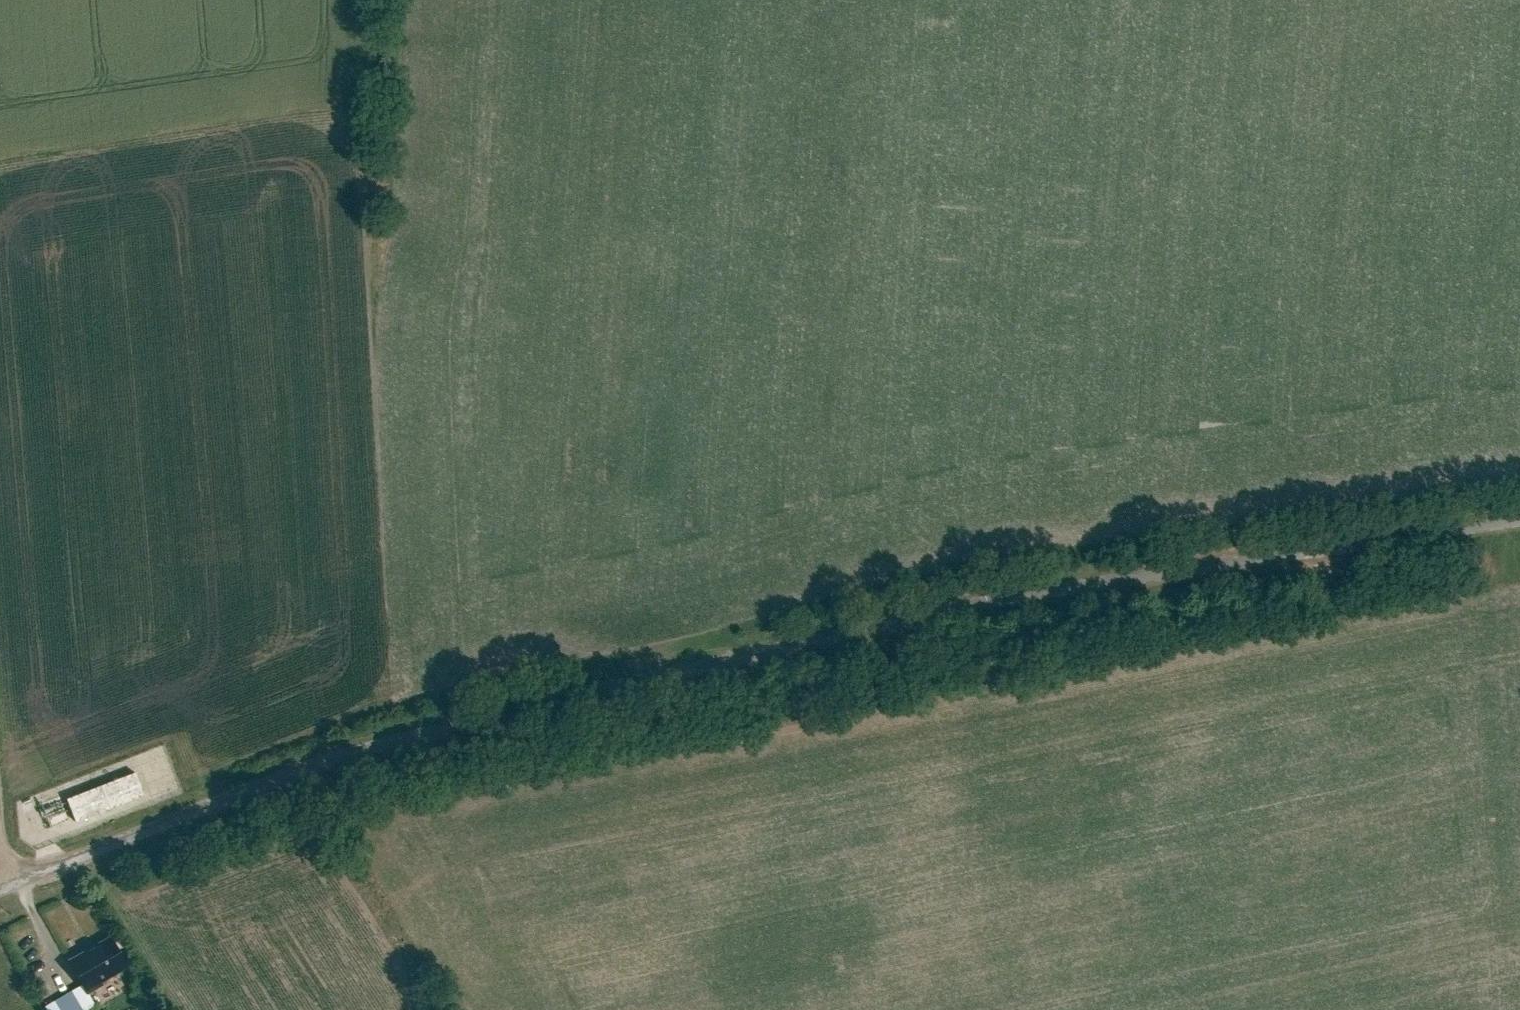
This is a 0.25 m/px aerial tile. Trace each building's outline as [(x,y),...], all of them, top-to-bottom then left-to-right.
[(128,972),(109,940),(68,965),(88,999),(104,990),(102,987),(128,972)]
